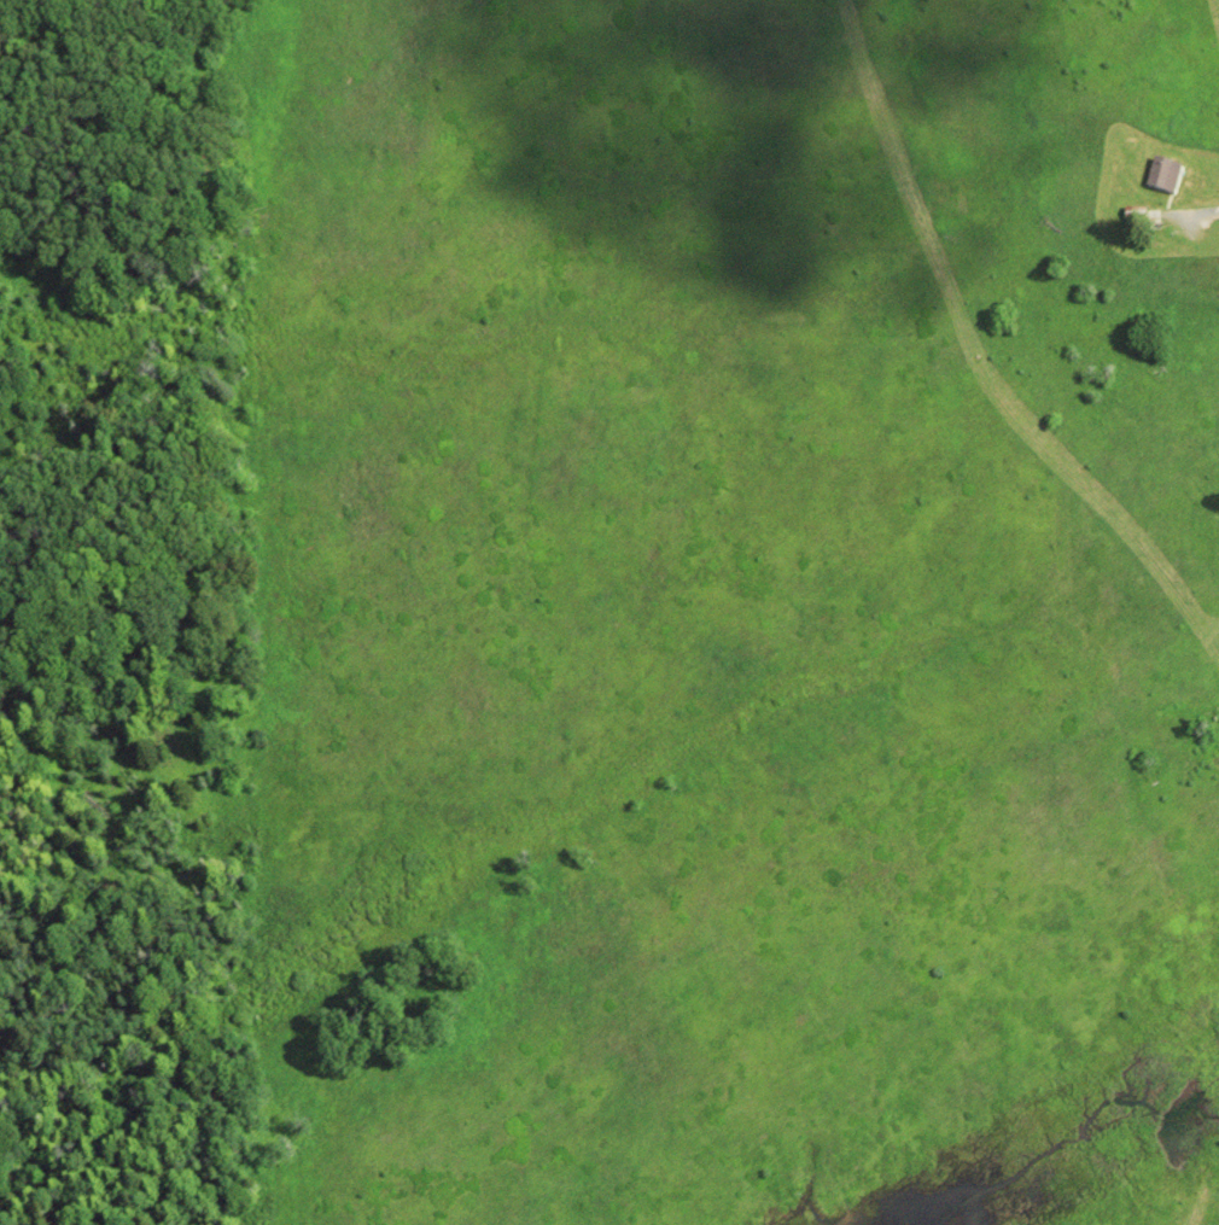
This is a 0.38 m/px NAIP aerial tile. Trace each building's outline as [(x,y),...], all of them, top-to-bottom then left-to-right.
[(1181,165),(1150,156),(1142,185),(1173,193),(1181,165)]
